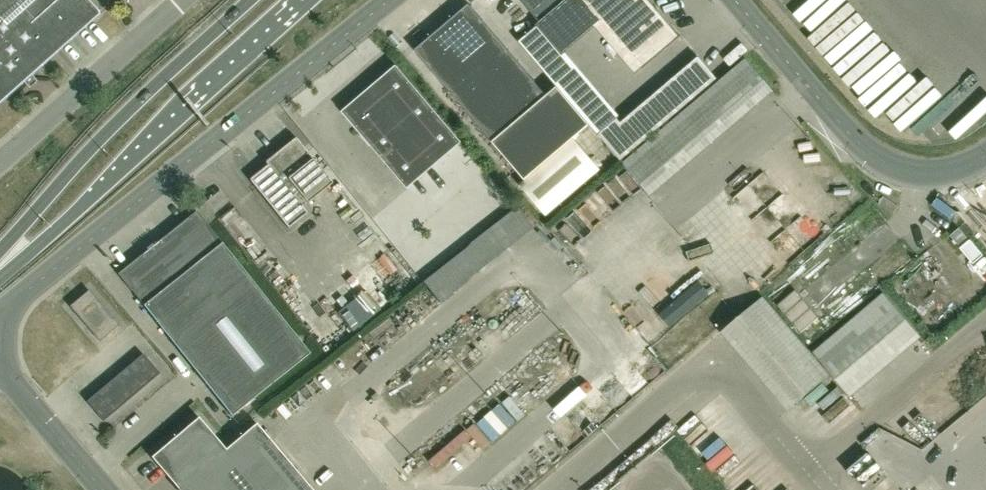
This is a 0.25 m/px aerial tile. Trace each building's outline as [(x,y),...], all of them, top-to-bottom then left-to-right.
[(98,12),(87,0),(0,0),(0,99),(98,12)] [(539,23),(567,0),(520,0),(539,23)] [(641,69),(680,37),(648,0),(583,0),(641,69)] [(556,87),(546,96),(468,4),(413,50),(524,180),(574,138),(588,126),(556,87)] [(749,41),(731,55),(737,63),(755,49),(749,41)] [(715,78),(697,58),(619,124),(616,120),(598,135),(619,160),(715,78)] [(716,85),(743,117),(774,91),(747,58),(716,85)] [(395,65),(340,110),(405,187),(461,142),(395,65)] [(302,207),(332,183),(295,138),(265,163),(267,166),(249,181),(288,229),(307,213),(302,207)] [(574,138),(524,180),(519,184),(546,216),(601,169),(574,138)] [(774,201),(779,197),(780,198),(789,191),(774,173),(760,184),(774,201)] [(766,193),(759,196),(757,191),(747,196),(756,218),(773,211),(766,193)] [(529,208),(432,282),(448,303),(545,229),(529,208)] [(195,212),(118,275),(231,416),(310,353),(203,222),(195,212)] [(959,228),(951,235),(950,235),(960,246),(969,239),(959,228)] [(961,248),(974,263),(983,255),(970,240),(961,248)] [(656,319),(673,338),(717,299),(701,280),(656,319)] [(796,289),(778,305),(801,333),(820,317),(796,289)] [(89,290),(70,306),(100,341),(118,325),(89,290)] [(613,326),(629,345),(645,332),(630,313),(613,326)] [(160,373),(143,353),(86,401),(103,421),(160,373)] [(255,423),(225,449),(198,417),(151,457),(178,489),(312,489),(255,423)]
